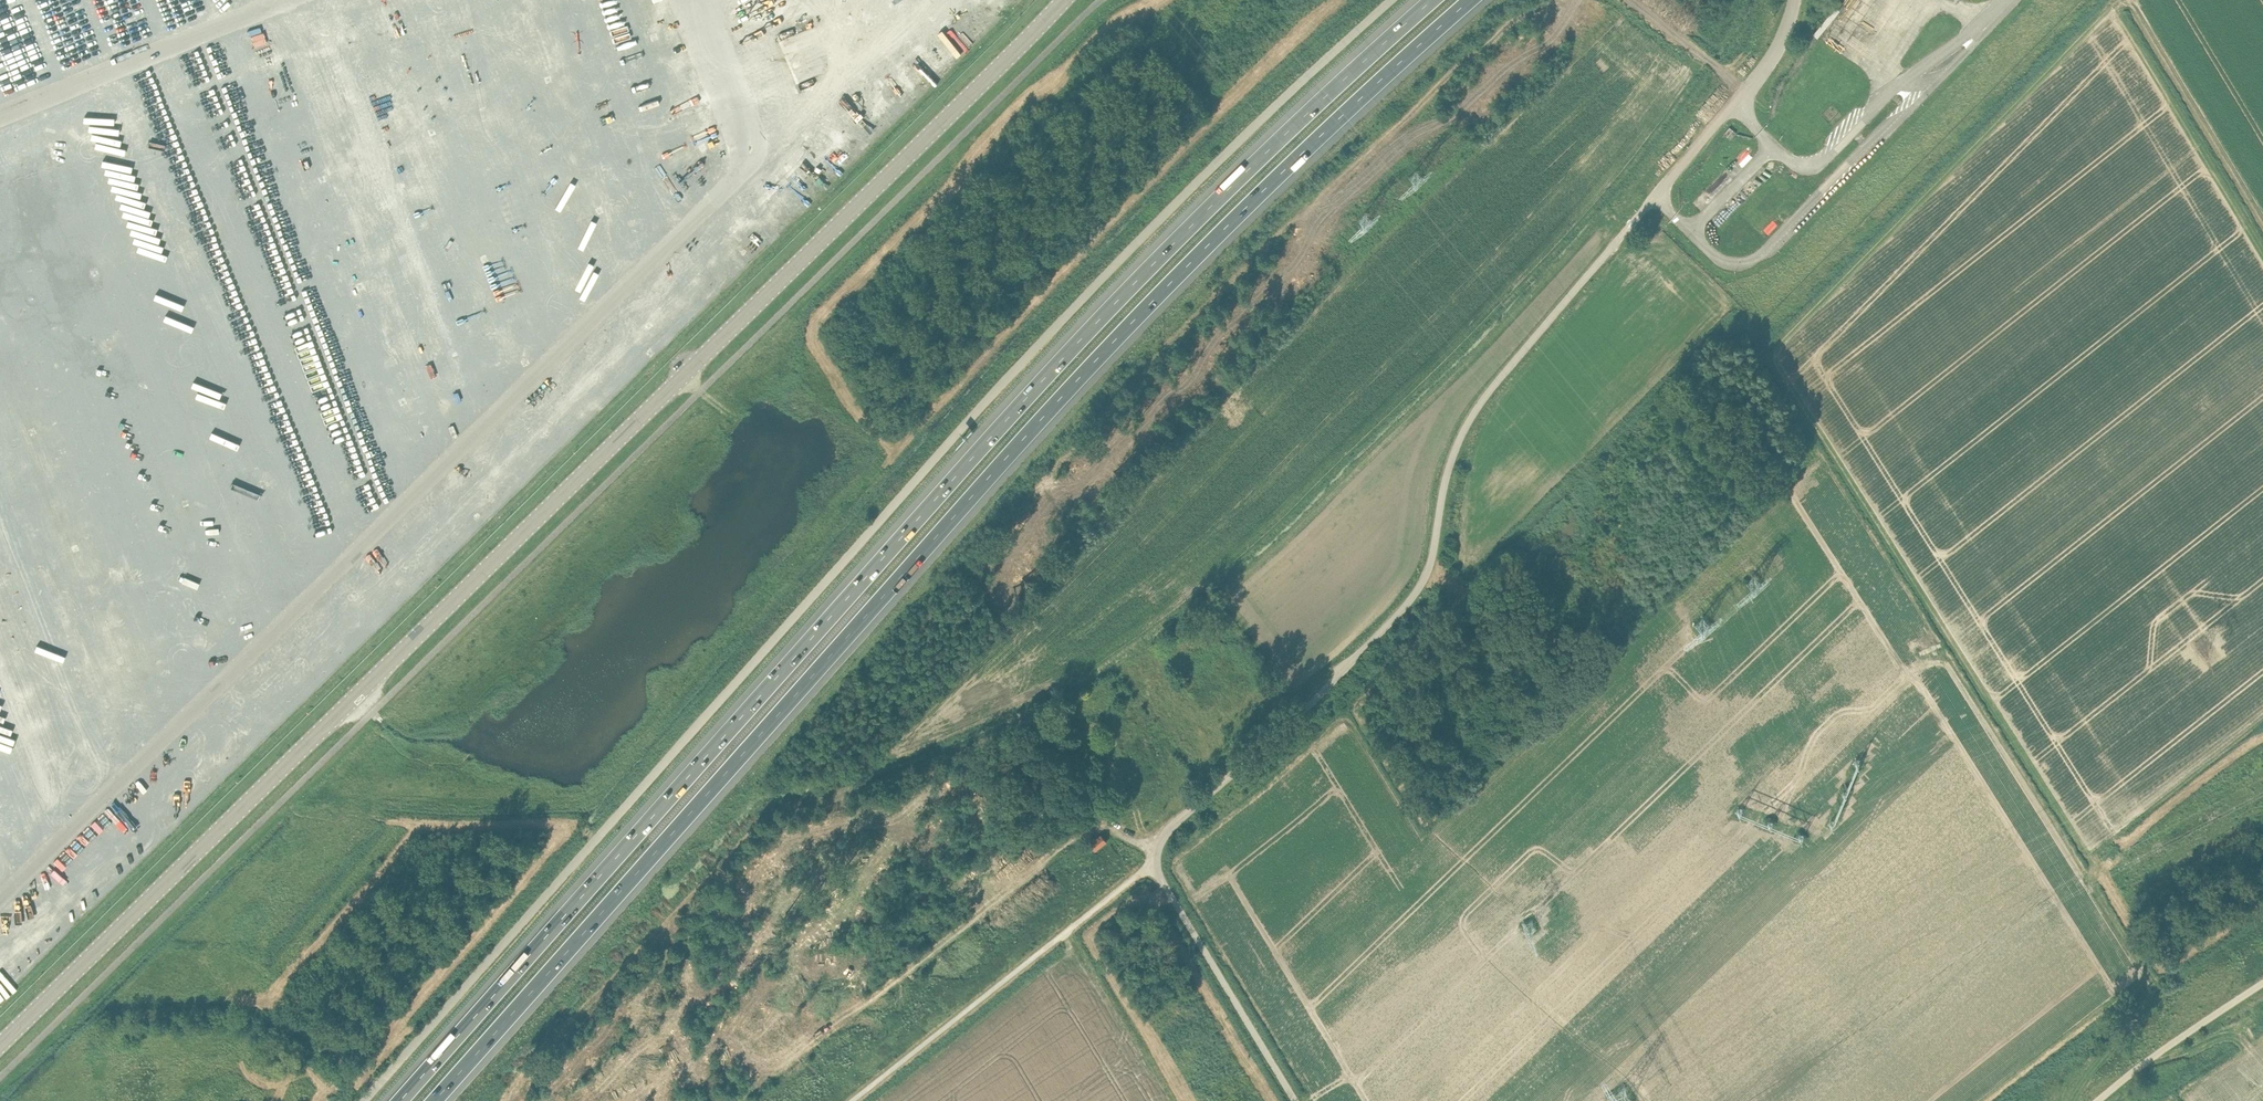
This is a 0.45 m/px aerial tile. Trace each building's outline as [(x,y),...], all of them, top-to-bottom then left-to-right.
[(1730,139),(1736,133),(1729,127),(1724,134),(1730,139)] [(1095,849),(1106,841),(1101,835),(1091,843),(1095,849)]
